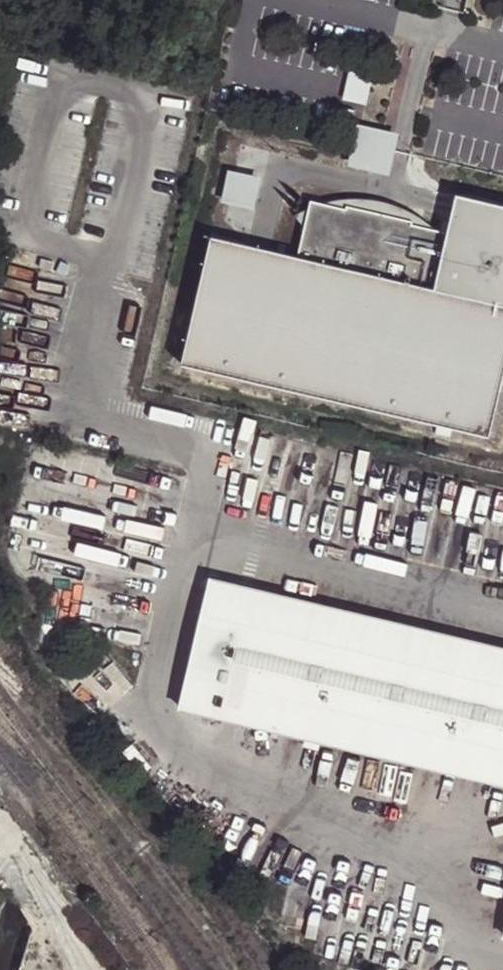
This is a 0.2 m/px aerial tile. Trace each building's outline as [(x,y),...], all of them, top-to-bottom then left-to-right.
[(378,165),(385,132),(363,127),(355,159),(378,165)] [(252,199),(257,177),(236,171),(231,194),(252,199)] [(502,386),(502,302),(437,286),(450,231),(415,222),(416,219),(349,202),(348,206),(312,197),(299,253),(213,233),(182,361),(491,436),(502,386)] [(208,579),(179,706),(502,782),(502,649),(208,579)]
